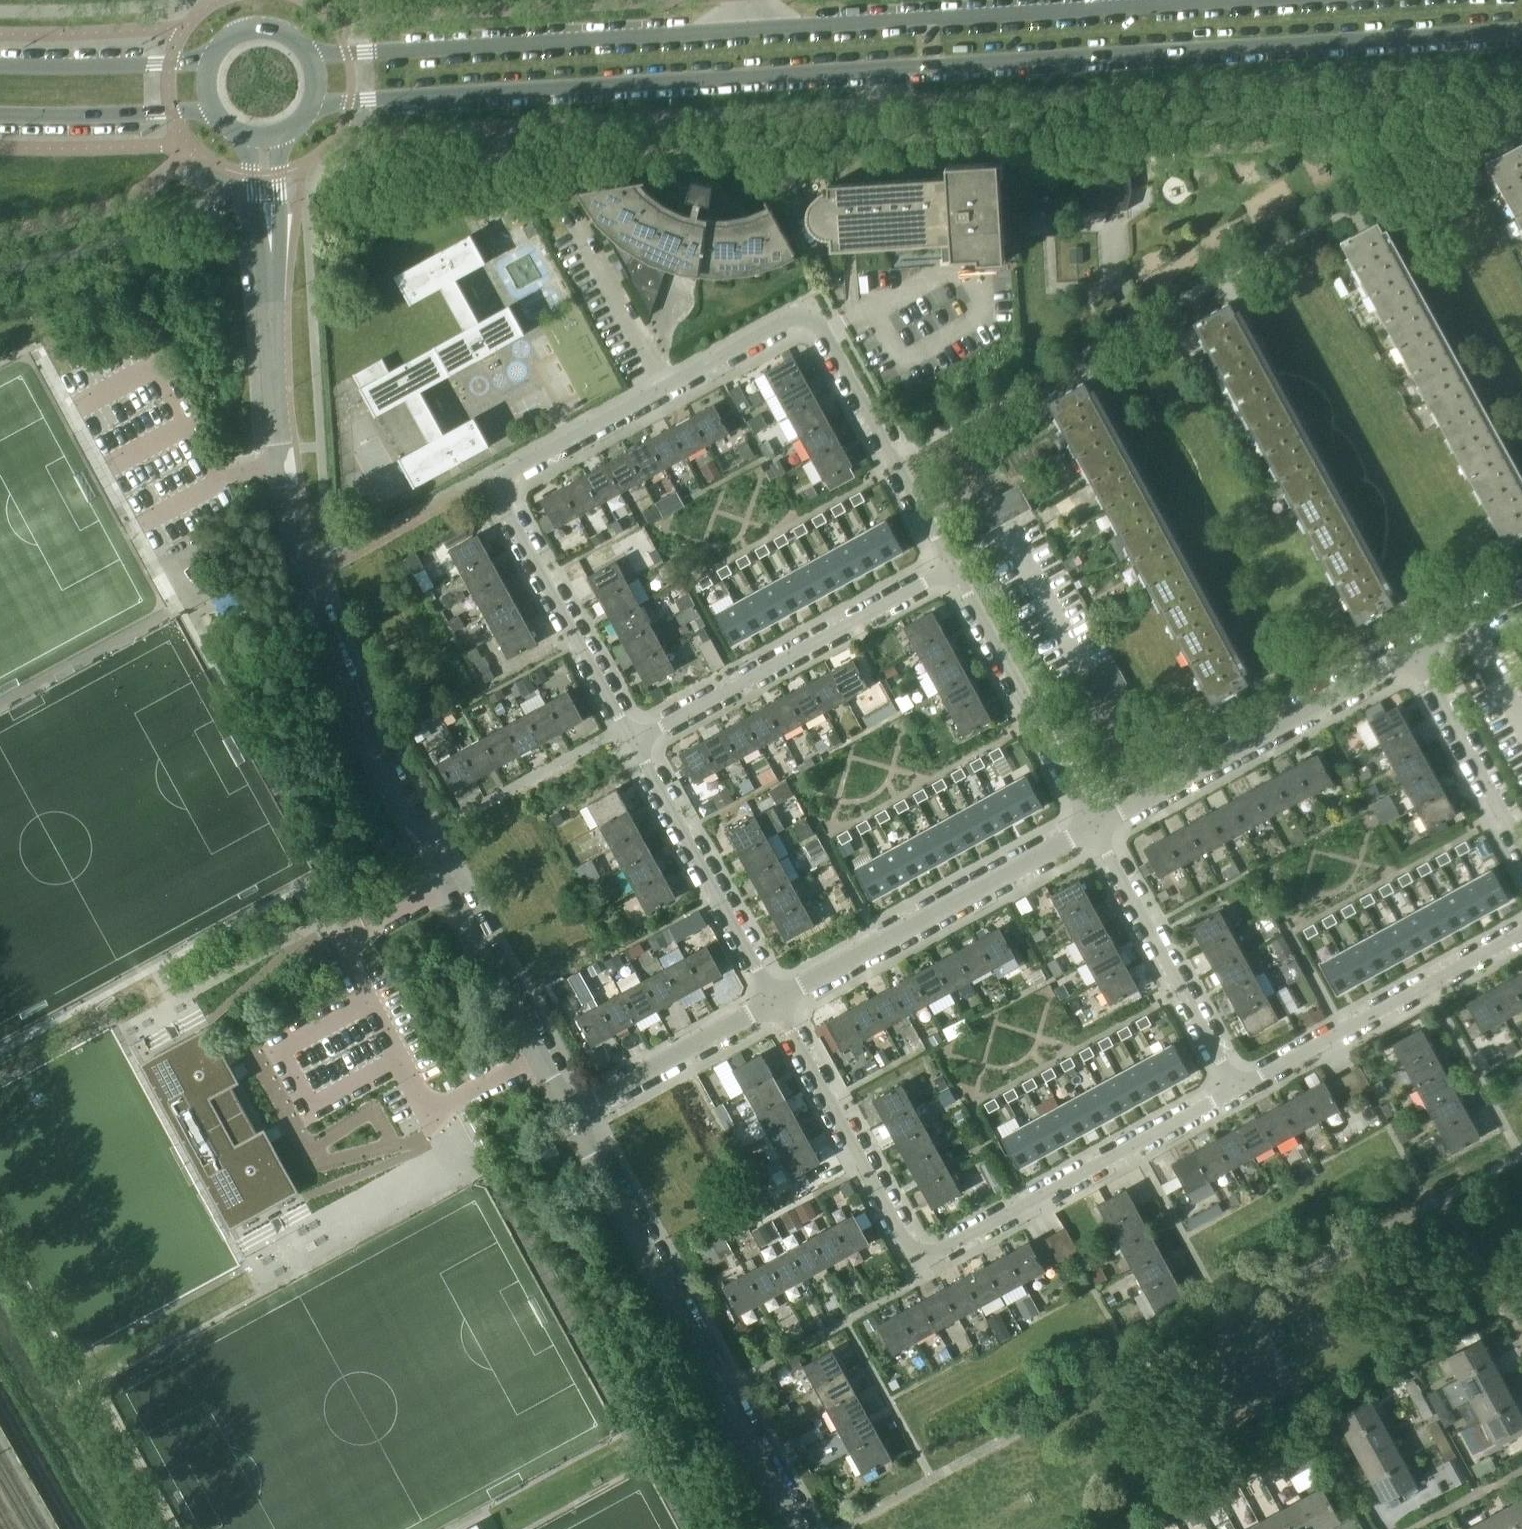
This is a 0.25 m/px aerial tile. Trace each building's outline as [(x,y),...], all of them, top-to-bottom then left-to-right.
[(1486,163),(1521,228),(1521,144),(1486,163)] [(1125,158),(1084,160),(1087,213),(1127,211),(1125,158)] [(996,200),(1001,199),(1000,175),(992,176),(991,163),(947,166),(948,185),(843,192),(843,184),(829,185),(829,193),(827,194),(825,194),(823,195),(821,196),(819,197),(818,198),(816,199),(814,201),(813,202),(812,204),(811,206),(810,208),(809,210),(809,212),(809,214),(809,216),(809,218),(809,221),(810,224),(812,227),(814,230),(816,232),(819,235),(822,236),(825,237),(829,238),(832,238),(833,246),(836,246),(835,241),(854,240),(854,248),(872,247),(871,237),(883,236),(884,249),(887,249),(886,246),(901,245),(900,235),(912,235),(913,247),(916,247),(915,244),(930,244),(929,234),(941,233),(942,245),(945,245),(945,242),(952,242),(953,259),(979,257),(979,262),(981,262),(981,257),(1002,256),(1002,260),(1005,260),(1003,219),(997,219),(996,200)] [(786,165),(770,184),(784,195),(799,176),(786,165)] [(1014,166),(1016,194),(1026,193),(1024,166),(1014,166)] [(639,181),(636,183),(582,191),(582,193),(583,193),(621,263),(629,278),(650,316),(664,275),(665,275),(673,253),(672,253),(675,246),(699,265),(698,272),(717,276),(717,269),(730,270),(731,273),(750,273),(749,266),(762,264),(763,267),(782,263),(780,257),(792,252),(794,255),(796,254),(771,210),(770,210),(771,212),(750,220),(728,224),(704,224),(707,205),(711,206),(713,186),(693,181),(687,200),(690,201),(687,214),(665,204),(648,191),(639,181)] [(533,222),(523,228),(529,238),(537,234),(539,233),(533,222)] [(1477,405),(1377,223),(1341,243),(1426,398),(1505,542),(1521,533),(1521,488),(1477,405)] [(465,330),(390,372),(383,358),(354,374),(376,416),(406,399),(430,442),(400,459),(415,487),(490,446),(475,417),(444,434),(421,391),(525,334),(510,306),(479,322),(456,280),(496,257),(491,248),(481,253),(471,235),(396,276),(411,304),(442,287),(465,330)] [(1094,307),(1098,314),(1117,303),(1113,296),(1094,307)] [(1393,603),(1315,459),(1230,303),(1194,323),(1357,623),(1393,603)] [(806,380),(793,357),(765,372),(778,395),(806,380)] [(818,401),(806,380),(778,395),(789,417),(818,401)] [(1248,683),(1169,538),(1085,383),(1049,403),(1212,702),(1248,683)] [(740,387),(731,392),(741,411),(750,405),(740,387)] [(758,392),(748,397),(753,406),(763,401),(758,392)] [(829,422),(818,401),(789,417),(801,438),(829,422)] [(714,405),(692,417),(707,445),(730,433),(714,405)] [(733,412),(724,417),(732,432),(742,427),(733,412)] [(760,414),(748,421),(755,432),(767,426),(760,414)] [(692,417),(670,429),(686,457),(707,445),(692,417)] [(841,444),(829,422),(801,438),(812,459),(841,444)] [(1013,422),(1003,427),(1009,438),(1019,433),(1013,422)] [(670,429),(649,440),(665,469),(686,457),(670,429)] [(776,452),(768,437),(758,442),(764,453),(765,453),(767,456),(776,452)] [(649,440),(627,452),(642,481),(665,469),(649,440)] [(853,465),(841,444),(812,459),(824,481),(849,467),(853,465)] [(627,452),(606,464),(622,492),(642,481),(627,452)] [(786,472),(780,460),(771,465),(773,467),(777,475),(778,476),(786,472)] [(622,492),(606,464),(584,476),(600,504),(622,492)] [(716,465),(705,471),(709,480),(721,474),(716,465)] [(773,467),(766,471),(770,479),(777,475),(773,467)] [(849,467),(824,481),(829,489),(854,475),(849,467)] [(600,504),(584,476),(563,488),(578,516),(600,504)] [(1019,485),(1008,491),(1021,514),(1031,508),(1019,485)] [(578,516),(563,488),(541,499),(549,514),(557,528),(578,516)] [(1008,491),(998,496),(1011,519),(1021,514),(1008,491)] [(861,492),(850,498),(855,506),(865,501),(861,492)] [(998,496),(988,502),(1000,525),(1011,519),(998,496)] [(665,499),(656,503),(664,517),(672,512),(665,499)] [(842,502),(831,508),(836,517),(847,511),(842,502)] [(988,502),(977,508),(989,531),(1000,525),(988,502)] [(655,507),(644,513),(650,523),(651,522),(660,517),(655,507)] [(977,508),(966,514),(979,537),(989,531),(977,508)] [(823,513),(812,518),(817,527),(827,522),(823,513)] [(557,528),(549,514),(539,520),(546,534),(557,528)] [(618,520),(611,523),(617,534),(624,530),(618,520)] [(888,520),(868,530),(885,561),(905,550),(888,520)] [(804,523),(793,529),(798,538),(809,532),(804,523)] [(470,537),(465,528),(444,539),(449,549),(470,537)] [(868,530),(849,541),(866,571),(885,561),(868,530)] [(602,532),(590,538),(595,545),(606,539),(602,532)] [(785,533),(774,539),(779,548),(790,542),(785,533)] [(490,556),(478,534),(449,550),(462,572),(490,556)] [(849,541),(830,551),(847,582),(866,571),(849,541)] [(766,544),(755,549),(760,558),(771,553),(766,544)] [(657,548),(649,552),(655,563),(663,559),(657,548)] [(830,551),(811,561),(828,592),(847,582),(830,551)] [(416,552),(405,558),(413,572),(424,566),(416,552)] [(747,554),(736,560),(741,569),(752,563),(747,554)] [(502,578),(490,556),(462,572),(474,594),(502,578)] [(588,577),(600,599),(628,583),(616,561),(588,577)] [(811,561),(792,572),(809,603),(828,592),(811,561)] [(671,562),(657,569),(664,582),(678,574),(671,562)] [(728,564),(717,570),(722,579),(733,573),(728,564)] [(792,572),(773,582),(790,613),(809,603),(792,572)] [(709,575),(698,581),(703,589),(714,583),(709,575)] [(514,599),(502,578),(474,594),(485,615),(514,599)] [(1081,579),(1075,582),(1078,588),(1084,585),(1087,584),(1083,578),(1081,579)] [(773,582),(754,592),(771,623),(790,613),(773,582)] [(628,583),(600,599),(612,621),(640,605),(628,583)] [(1124,586),(1114,591),(1119,600),(1129,594),(1124,586)] [(431,588),(425,591),(430,601),(436,598),(431,588)] [(754,592),(735,603),(752,634),(771,623),(754,592)] [(689,593),(678,599),(681,604),(692,598),(689,593)] [(514,599),(485,615),(497,637),(526,621),(514,599)] [(735,603),(715,614),(732,644),(752,634),(735,603)] [(640,605),(612,621),(623,642),(652,626),(640,605)] [(933,611),(904,627),(916,649),(945,633),(933,611)] [(460,614),(448,621),(454,632),(466,625),(460,614)] [(700,617),(691,622),(696,631),(704,626),(706,625),(701,617),(700,617)] [(526,621),(497,637),(509,658),(537,643),(526,621)] [(686,624),(680,628),(684,634),(690,631),(686,624)] [(652,626),(623,642),(635,664),(664,648),(652,626)] [(706,630),(699,633),(704,642),(711,638),(706,630)] [(945,633),(916,649),(928,671),(957,655),(945,633)] [(704,642),(701,644),(716,671),(726,665),(711,638),(704,642)] [(476,648),(468,653),(473,662),(474,661),(482,657),(476,648)] [(664,648),(635,664),(647,685),(676,670),(664,648)] [(1504,656),(1506,659),(1513,673),(1521,668),(1521,664),(1515,652),(1514,650),(1504,656)] [(482,657),(474,661),(480,671),(488,666),(490,665),(484,655),(482,657)] [(957,655),(928,671),(940,692),(968,676),(957,655)] [(853,659),(831,671),(847,700),(869,687),(853,659)] [(1114,660),(1104,666),(1117,689),(1127,683),(1114,660)] [(488,666),(480,671),(486,682),(494,677),(488,666)] [(1104,666),(1094,671),(1106,694),(1117,689),(1104,666)] [(543,669),(533,674),(538,683),(547,678),(543,669)] [(831,671),(809,683),(825,711),(847,700),(831,671)] [(1094,671),(1083,677),(1096,700),(1106,694),(1094,671)] [(1477,671),(1462,680),(1471,696),(1486,687),(1477,671)] [(529,675),(517,682),(524,694),(536,687),(529,675)] [(968,676),(940,692),(951,713),(980,698),(968,676)] [(1083,677),(1072,683),(1085,706),(1096,700),(1083,677)] [(809,683),(788,695),(804,723),(825,711),(809,683)] [(502,689),(488,696),(493,704),(506,696),(502,689)] [(569,691),(546,704),(561,732),(584,720),(569,691)] [(788,695),(766,706),(782,735),(804,723),(788,695)] [(906,695),(898,699),(905,711),(913,706),(906,695)] [(980,698),(951,713),(964,736),(992,720),(980,698)] [(892,700),(862,717),(868,727),(897,710),(892,700)] [(502,702),(494,706),(499,715),(506,711),(502,702)] [(546,704),(524,716),(540,744),(561,732),(546,704)] [(766,706),(745,718),(761,747),(782,735),(766,706)] [(1397,706),(1368,722),(1380,744),(1409,728),(1397,706)] [(450,709),(442,713),(448,725),(456,720),(450,709)] [(1142,711),(1132,717),(1145,739),(1155,734),(1142,711)] [(524,716),(503,727),(519,756),(540,744),(524,716)] [(745,718),(724,730),(739,758),(761,747),(745,718)] [(426,724),(412,731),(418,741),(431,734),(426,724)] [(503,727),(480,739),(496,768),(519,756),(503,727)] [(1111,728),(1101,734),(1113,757),(1124,751),(1111,728)] [(1409,728),(1380,744),(1392,765),(1421,749),(1409,728)] [(834,729),(823,735),(830,748),(841,741),(834,729)] [(724,730),(702,741),(718,770),(739,758),(724,730)] [(480,739),(460,751),(475,779),(496,768),(480,739)] [(680,754),(696,782),(718,770),(702,741),(680,754)] [(1000,747),(989,753),(994,761),(1005,756),(1000,747)] [(1421,749),(1392,765),(1404,787),(1432,771),(1421,749)] [(438,762),(454,791),(475,779),(460,751),(438,762)] [(1333,782),(1327,771),(1318,754),(1296,766),(1311,794),(1333,782)] [(812,757),(804,762),(807,769),(816,764),(812,757)] [(981,757),(971,763),(975,772),(986,766),(981,757)] [(1339,765),(1327,771),(1333,782),(1345,776),(1339,765)] [(1296,766),(1274,778),(1289,806),(1311,794),(1296,766)] [(772,767),(768,769),(774,780),(777,778),(772,767)] [(962,768),(952,773),(956,782),(967,776),(962,768)] [(1432,771),(1404,787),(1416,808),(1444,793),(1432,771)] [(1027,775),(1007,785),(1024,816),(1044,805),(1027,775)] [(750,778),(739,784),(745,795),(756,789),(750,778)] [(943,778),(933,784),(937,792),(948,787),(943,778)] [(1274,778),(1253,789),(1269,818),(1289,806),(1274,778)] [(785,783),(775,789),(782,802),(792,796),(785,783)] [(1007,785),(988,796),(1005,826),(1024,816),(1007,785)] [(588,804),(601,827),(629,811),(617,788),(588,804)] [(924,788),(914,794),(918,803),(929,797),(924,788)] [(729,789),(715,797),(721,808),(735,801),(729,789)] [(1253,789),(1231,801),(1247,830),(1269,818),(1253,789)] [(1456,815),(1444,793),(1416,808),(1428,830),(1445,821),(1456,815)] [(1388,795),(1373,803),(1377,810),(1378,813),(1385,825),(1400,817),(1388,795)] [(988,796),(969,806),(986,837),(1005,826),(988,796)] [(905,799),(895,804),(899,813),(910,807),(905,799)] [(1231,801),(1210,813),(1226,841),(1247,830),(1231,801)] [(969,806),(950,816),(967,847),(986,837),(969,806)] [(755,816),(727,831),(739,853),(767,837),(781,829),(770,809),(756,816),(755,816)] [(886,809),(876,815),(881,824),(891,818),(886,809)] [(629,811),(601,827),(612,848),(641,833),(629,811)] [(559,812),(551,817),(556,825),(564,821),(559,812)] [(1210,813),(1188,825),(1203,853),(1226,841),(1210,813)] [(950,816),(931,827),(948,858),(967,847),(950,816)] [(807,819),(797,825),(804,839),(815,834),(812,828),(807,819)] [(867,819),(857,825),(862,834),(872,828),(867,819)] [(1448,827),(1445,821),(1428,830),(1431,836),(1448,827)] [(1188,825),(1166,837),(1182,865),(1203,853),(1188,825)] [(931,827),(912,837),(929,868),(948,858),(931,827)] [(848,830),(838,836),(843,844),(853,839),(848,830)] [(641,833),(612,848),(624,870),(653,854),(641,833)] [(767,837),(739,853),(751,876),(780,860),(767,837)] [(912,837),(894,847),(910,878),(929,868),(912,837)] [(1166,837),(1144,849),(1160,877),(1182,865),(1166,837)] [(819,838),(808,844),(813,852),(824,846),(819,838)] [(1465,841),(1455,847),(1460,856),(1470,850),(1465,841)] [(894,847),(875,858),(892,889),(910,878),(894,847)] [(1446,851),(1436,857),(1441,866),(1451,860),(1446,851)] [(653,854),(624,870),(636,891),(664,875),(653,854)] [(594,858),(577,868),(581,876),(586,872),(598,866),(594,858)] [(875,858),(855,869),(872,899),(892,889),(875,858)] [(780,860),(751,876),(763,897),(791,881),(780,860)] [(1427,862),(1417,868),(1422,876),(1432,871),(1427,862)] [(1236,864),(1223,872),(1227,880),(1240,872),(1236,864)] [(1492,869),(1473,879),(1490,910),(1509,899),(1492,869)] [(1408,872),(1398,878),(1403,887),(1413,881),(1408,872)] [(664,875),(636,891),(648,913),(676,897),(664,875)] [(1473,879),(1454,890),(1471,921),(1490,910),(1473,879)] [(1079,880),(1051,895),(1063,918),(1092,903),(1079,880)] [(791,881),(763,897),(775,919),(803,903),(791,881)] [(1389,883),(1379,888),(1384,897),(1394,891),(1389,883)] [(840,888),(835,891),(841,902),(846,899),(840,888)] [(1454,890),(1435,900),(1452,931),(1471,921),(1454,890)] [(1371,893),(1360,899),(1365,907),(1375,902),(1371,893)] [(1435,900),(1416,911),(1433,941),(1452,931),(1435,900)] [(803,903),(775,919),(786,940),(815,924),(803,903)] [(1092,903),(1063,918),(1075,940),(1104,924),(1092,903)] [(1352,903),(1341,909),(1346,918),(1357,912),(1352,903)] [(700,910),(669,927),(676,941),(707,924),(700,910)] [(1219,910),(1191,926),(1204,949),(1232,933),(1219,910)] [(1416,911),(1397,921),(1414,952),(1433,941),(1416,911)] [(1333,913),(1322,919),(1327,928),(1338,922),(1333,913)] [(1397,921),(1378,931),(1395,962),(1414,952),(1397,921)] [(1104,924),(1075,940),(1087,961),(1116,946),(1104,924)] [(1314,924),(1303,930),(1308,938),(1319,933),(1314,924)] [(629,927),(621,932),(627,943),(635,939),(629,927)] [(1000,928),(977,940),(993,969),(1016,956),(1000,928)] [(1378,931),(1359,942),(1376,973),(1395,962),(1378,931)] [(1232,933),(1204,949),(1216,971),(1244,955),(1232,933)] [(1276,939),(1280,958),(1293,955),(1288,936),(1276,939)] [(663,938),(652,944),(655,950),(666,944),(663,938)] [(717,940),(707,946),(685,958),(700,987),(723,974),(716,962),(726,957),(717,940)] [(977,940),(956,952),(971,980),(993,969),(977,940)] [(1359,942),(1340,952),(1357,983),(1376,973),(1359,942)] [(640,943),(625,951),(630,960),(645,951),(640,943)] [(1116,946),(1087,961),(1099,983),(1127,967),(1116,946)] [(956,952),(934,963),(950,992),(971,980),(956,952)] [(1340,952),(1320,963),(1337,994),(1357,983),(1340,952)] [(619,954),(605,961),(610,973),(625,965),(619,954)] [(1244,955),(1216,971),(1227,992),(1256,976),(1244,955)] [(685,958),(664,970),(679,998),(700,987),(685,958)] [(597,963),(588,968),(593,976),(602,971),(597,963)] [(934,963),(913,975),(928,1004),(950,992),(934,963)] [(1127,967),(1099,983),(1110,1004),(1139,989),(1127,967)] [(664,970),(642,982),(657,1010),(679,998),(664,970)] [(1509,979),(1521,1002),(1521,972),(1509,979)] [(913,975),(891,987),(907,1015),(928,1004),(913,975)] [(1256,976),(1227,992),(1239,1013),(1267,998),(1256,976)] [(567,979),(553,986),(560,1001),(575,993),(567,979)] [(1488,991),(1504,1019),(1521,1010),(1521,1002),(1509,979),(1488,991)] [(657,1010),(642,982),(621,993),(636,1022),(657,1010)] [(393,986),(374,997),(422,1085),(441,1075),(393,986)] [(891,987),(870,999),(886,1027),(907,1015),(891,987)] [(1488,991),(1466,1003),(1482,1031),(1504,1019),(1488,991)] [(621,993),(599,1005),(614,1034),(636,1022),(621,993)] [(1267,998),(1239,1013),(1251,1035),(1279,1019),(1288,1014),(1276,993),(1267,998)] [(870,999),(848,1011),(864,1039),(886,1027),(870,999)] [(593,1045),(614,1034),(599,1005),(577,1017),(593,1045)] [(848,1011),(827,1022),(842,1051),(864,1039),(848,1011)] [(285,1092),(380,1046),(363,1012),(268,1057),(285,1092)] [(1147,1015),(1136,1021),(1141,1030),(1152,1024),(1147,1015)] [(144,1038),(129,1046),(143,1072),(151,1067),(243,1237),(298,1207),(258,1132),(233,1087),(207,1037),(200,1024),(151,1050),(144,1038)] [(1128,1025),(1118,1031),(1122,1040),(1133,1034),(1128,1025)] [(1421,1028),(1393,1044),(1405,1066),(1434,1051),(1421,1028)] [(1109,1036),(1099,1042),(1103,1050),(1114,1045),(1109,1036)] [(1513,1040),(1500,1047),(1505,1057),(1519,1049),(1513,1040)] [(1174,1043),(1154,1054),(1171,1084),(1191,1073),(1174,1043)] [(1090,1046),(1080,1052),(1084,1061),(1095,1055),(1090,1046)] [(1434,1051),(1405,1066),(1417,1088),(1445,1072),(1434,1051)] [(762,1053),(733,1069),(746,1092),(774,1076),(762,1053)] [(1154,1054),(1136,1064),(1152,1095),(1171,1084),(1154,1054)] [(1071,1057),(1061,1062),(1065,1071),(1076,1065),(1071,1057)] [(1136,1064),(1117,1074),(1133,1105),(1152,1095),(1136,1064)] [(1052,1067),(1042,1073),(1047,1081),(1057,1076),(1052,1067)] [(1360,1067),(1349,1074),(1361,1096),(1373,1090),(1360,1067)] [(1445,1072),(1417,1088),(1429,1110),(1457,1094),(1445,1072)] [(1117,1074),(1098,1085),(1114,1115),(1133,1105),(1117,1074)] [(1349,1074),(1338,1079),(1350,1102),(1361,1096),(1349,1074)] [(774,1076),(746,1092),(757,1113),(786,1098),(774,1076)] [(1033,1077),(1023,1083),(1028,1092),(1038,1086),(1033,1077)] [(1338,1079),(1329,1084),(1327,1085),(1339,1108),(1350,1102),(1338,1079)] [(1324,1081),(1301,1093),(1317,1122),(1340,1109),(1339,1108),(1327,1085),(1324,1081)] [(902,1084),(873,1100),(886,1122),(914,1106),(902,1084)] [(1098,1085),(1079,1095),(1095,1126),(1114,1115),(1098,1085)] [(1014,1088),(1004,1093),(1009,1102),(1019,1096),(1014,1088)] [(1301,1093),(1280,1105),(1296,1134),(1317,1122),(1301,1093)] [(1150,1111),(1162,1105),(1155,1094),(1144,1100),(1150,1111)] [(1457,1094),(1429,1110),(1440,1131),(1469,1115),(1457,1094)] [(1079,1095),(1060,1105),(1077,1136),(1095,1126),(1079,1095)] [(1416,1136),(1400,1097),(1385,1103),(1401,1142),(1416,1136)] [(786,1098),(757,1113),(769,1135),(798,1119),(786,1098)] [(995,1098),(985,1104),(990,1112),(1000,1107),(995,1098)] [(1060,1105),(1041,1116),(1058,1147),(1077,1136),(1060,1105)] [(1280,1105),(1259,1117),(1274,1145),(1296,1134),(1280,1105)] [(914,1106),(886,1122),(898,1144),(926,1128),(914,1106)] [(1469,1115),(1440,1131),(1452,1152),(1480,1137),(1469,1115)] [(1041,1116),(1022,1126),(1039,1157),(1058,1147),(1041,1116)] [(1259,1117),(1238,1128),(1253,1157),(1274,1145),(1259,1117)] [(798,1119),(769,1135),(781,1157),(810,1141),(798,1119)] [(1022,1126),(1002,1137),(1019,1168),(1039,1157),(1022,1126)] [(926,1128),(898,1144),(909,1165),(938,1150),(926,1128)] [(1238,1128),(1216,1140),(1231,1169),(1253,1157),(1238,1128)] [(753,1144),(757,1150),(770,1143),(766,1136),(753,1144)] [(1216,1140),(1194,1152),(1210,1180),(1231,1169),(1216,1140)] [(810,1141),(781,1157),(793,1178),(794,1177),(816,1165),(821,1162),(810,1141)] [(938,1150),(909,1165),(921,1187),(950,1171),(938,1150)] [(1194,1152),(1172,1164),(1177,1173),(1182,1182),(1188,1192),(1210,1180),(1194,1152)] [(816,1165),(794,1177),(800,1188),(822,1176),(816,1165)] [(950,1171),(921,1187),(933,1208),(962,1193),(950,1171)] [(1167,1190),(1182,1182),(1177,1173),(1162,1181),(1167,1190)] [(1127,1189),(1098,1204),(1111,1227),(1139,1212),(1127,1189)] [(804,1222),(818,1215),(810,1200),(796,1207),(804,1222)] [(1139,1212),(1111,1227),(1123,1249),(1151,1233),(1139,1212)] [(854,1214),(832,1227),(847,1255),(870,1243),(854,1214)] [(832,1227),(810,1239),(826,1267),(847,1255),(832,1227)] [(1066,1228),(1054,1234),(1067,1257),(1078,1251),(1066,1228)] [(1151,1233),(1123,1249),(1134,1270),(1163,1255),(1151,1233)] [(1054,1234),(1044,1240),(1056,1263),(1067,1257),(1054,1234)] [(726,1238),(698,1254),(704,1264),(720,1255),(723,1262),(736,1254),(726,1238)] [(810,1239),(789,1250),(804,1279),(826,1267),(810,1239)] [(1044,1240),(1034,1246),(1032,1246),(1032,1247),(1045,1269),(1056,1263),(1044,1240)] [(1030,1242),(1007,1254),(1023,1283),(1045,1270),(1045,1269),(1032,1247),(1032,1246),(1030,1242)] [(789,1250),(768,1261),(784,1290),(804,1279),(789,1250)] [(1007,1254),(986,1266),(1001,1294),(1023,1283),(1007,1254)] [(1163,1255),(1134,1270),(1146,1292),(1175,1276),(1163,1255)] [(768,1261),(746,1274),(762,1302),(784,1290),(768,1261)] [(986,1266),(964,1278),(979,1306),(1001,1294),(986,1266)] [(746,1274),(724,1286),(739,1314),(762,1302),(746,1274)] [(1175,1276),(1146,1292),(1158,1313),(1186,1297),(1175,1276)] [(964,1278),(943,1290),(958,1318),(979,1306),(964,1278)] [(917,1290),(899,1298),(903,1307),(921,1299),(917,1290)] [(943,1290),(921,1301),(936,1330),(958,1318),(943,1290)] [(1016,1302),(1027,1320),(1040,1313),(1029,1295),(1016,1302)] [(921,1301),(900,1313),(915,1341),(936,1330),(921,1301)] [(900,1313),(878,1325),(879,1327),(894,1353),(915,1341),(900,1313)] [(999,1342),(1011,1336),(999,1314),(987,1321),(999,1342)] [(873,1316),(865,1321),(870,1331),(879,1327),(878,1325),(873,1316)] [(1480,1338),(1447,1356),(1459,1378),(1492,1360),(1480,1338)] [(833,1350),(804,1365),(817,1388),(845,1373),(833,1350)] [(801,1360),(792,1365),(795,1370),(804,1365),(801,1360)] [(1492,1360),(1459,1378),(1471,1399),(1503,1381),(1492,1360)] [(845,1373),(817,1388),(828,1410),(857,1394),(845,1373)] [(896,1379),(889,1382),(893,1390),(900,1386),(896,1379)] [(1405,1384),(1410,1393),(1419,1388),(1414,1380),(1405,1384)] [(1503,1381),(1471,1399),(1482,1420),(1515,1402),(1503,1381)] [(1419,1388),(1410,1393),(1415,1402),(1424,1397),(1419,1388)] [(857,1394),(828,1410),(840,1431),(869,1416),(857,1394)] [(1424,1397),(1415,1402),(1420,1411),(1428,1406),(1424,1397)] [(1370,1398),(1337,1416),(1349,1438),(1382,1420),(1370,1398)] [(1482,1420),(1494,1442),(1521,1426),(1521,1415),(1515,1402),(1482,1420)] [(1428,1406),(1420,1411),(1425,1420),(1433,1415),(1428,1406)] [(869,1416),(840,1431),(852,1453),(880,1437),(869,1416)] [(1382,1420),(1349,1438),(1360,1459),(1393,1441),(1382,1420)] [(1437,1422),(1428,1426),(1433,1435),(1442,1430),(1437,1422)] [(808,1438),(801,1426),(793,1430),(800,1443),(808,1438)] [(1442,1430),(1433,1435),(1438,1444),(1447,1439),(1442,1430)] [(892,1458),(880,1437),(852,1453),(863,1474),(864,1474),(875,1467),(892,1458)] [(1447,1439),(1438,1444),(1443,1453),(1451,1448),(1447,1439)] [(1393,1441),(1360,1459),(1372,1480),(1405,1462),(1393,1441)] [(1451,1448),(1443,1453),(1448,1462),(1456,1457),(1451,1448)] [(825,1466),(819,1454),(811,1458),(817,1470),(825,1466)] [(1295,1455),(1287,1459),(1291,1468),(1300,1464),(1295,1455)] [(1287,1459),(1277,1465),(1281,1474),(1291,1468),(1287,1459)] [(1405,1462),(1372,1480),(1384,1502),(1416,1484),(1405,1462)] [(1277,1465),(1268,1469),(1273,1478),(1281,1474),(1277,1465)] [(880,1475),(875,1467),(864,1474),(868,1482),(880,1475)] [(1301,1500),(1317,1528),(1325,1528),(1341,1520),(1323,1487),(1301,1500)] [(1232,1490),(1223,1494),(1228,1503),(1237,1498),(1232,1490)] [(1223,1494),(1214,1499),(1219,1508),(1228,1503),(1223,1494)] [(1214,1499),(1205,1504),(1210,1513),(1219,1508),(1214,1499)] [(1506,1508),(1517,1528),(1521,1528),(1521,1499),(1506,1508)] [(1280,1511),(1290,1528),(1317,1528),(1301,1500),(1280,1511)] [(1485,1519),(1490,1528),(1517,1528),(1506,1508),(1485,1519)] [(1259,1523),(1263,1528),(1290,1528),(1280,1511),(1259,1523)] [(1467,1528),(1490,1528),(1485,1519),(1467,1528)]
